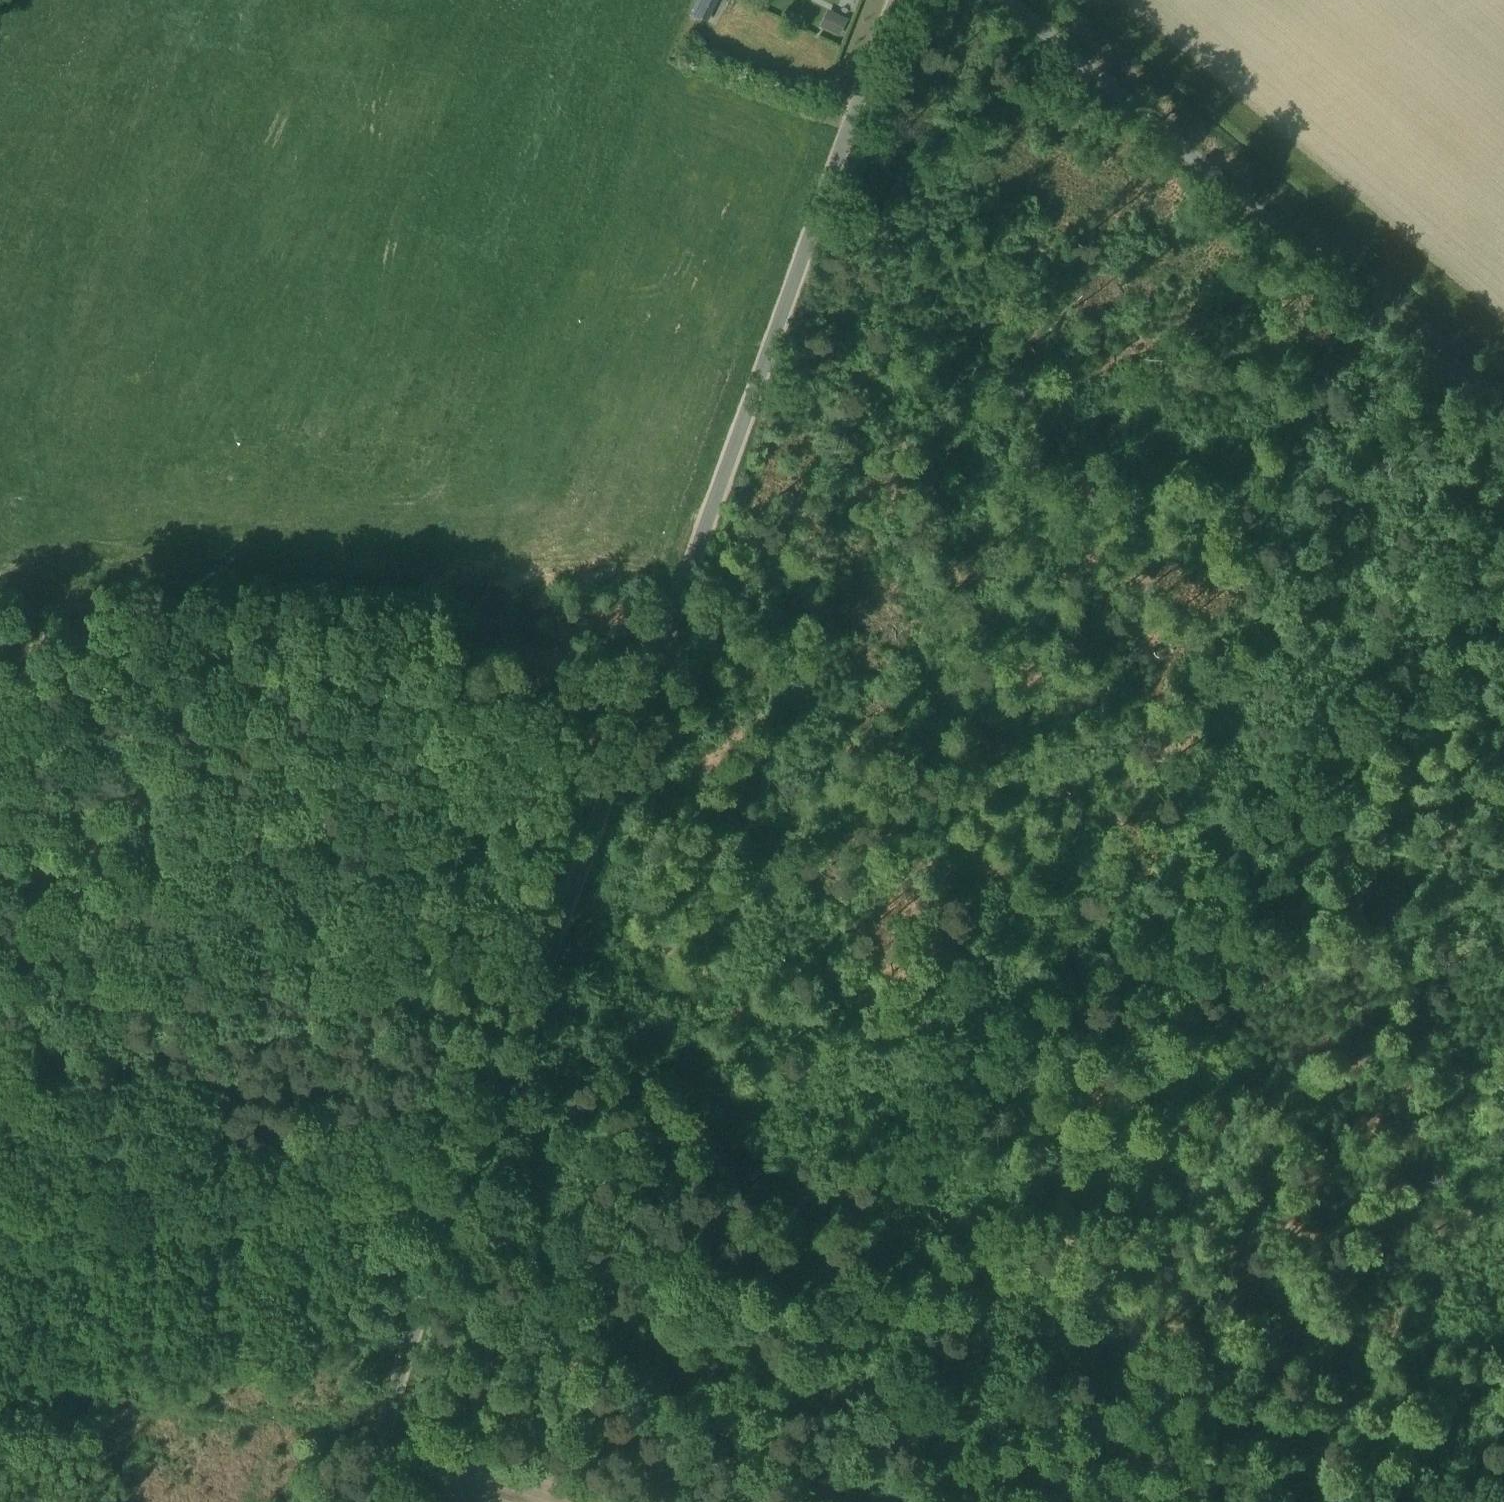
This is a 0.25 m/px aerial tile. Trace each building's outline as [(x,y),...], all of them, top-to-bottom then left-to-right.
[(705,21),(716,0),(698,0),(691,14),(705,21)]
